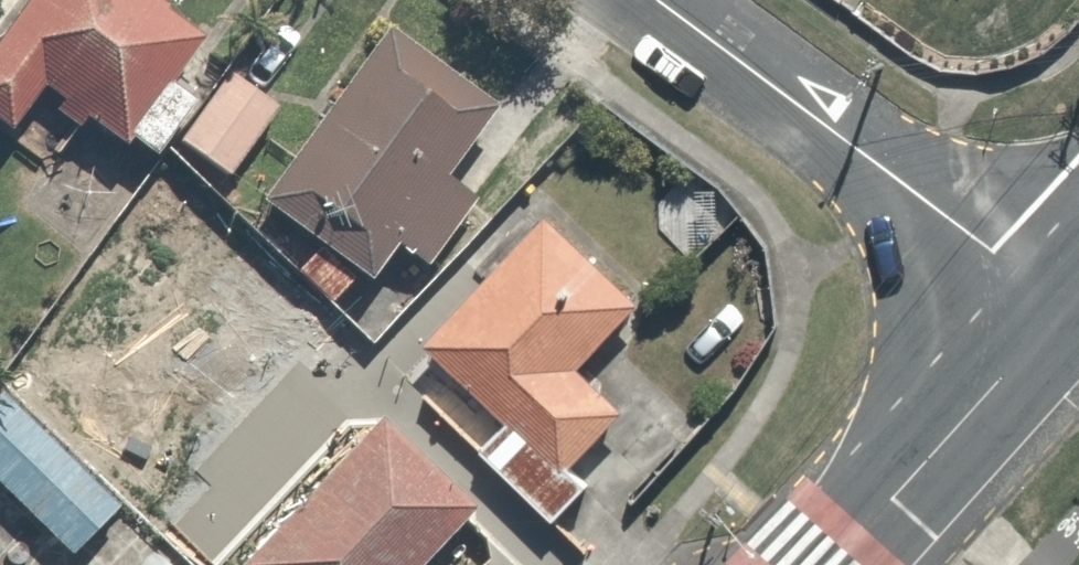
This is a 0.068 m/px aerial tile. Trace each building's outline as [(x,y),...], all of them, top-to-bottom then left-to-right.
[(149,145),(201,77),(181,61),(198,39),(148,0),(19,0),(0,25),(0,119),(5,123),(37,81),(118,143),(128,129),(149,145)] [(249,188),(362,272),(388,236),(424,263),(485,181),(451,155),(488,105),(389,31),(367,61),(352,50),(249,188)] [(223,68),(175,130),(229,171),(277,110),(223,68)] [(539,208),(421,338),(502,411),(508,404),(573,463),(626,404),(576,359),(634,294),(539,208)] [(58,550),(112,498),(0,381),(0,489),(58,550)] [(469,497),(359,405),(229,560),(235,564),(412,564),(469,497)]
